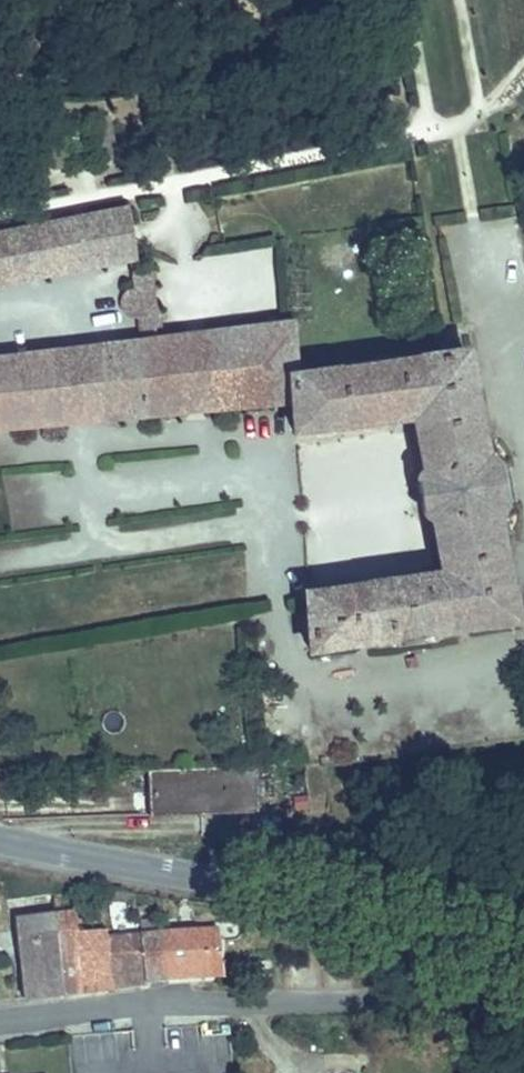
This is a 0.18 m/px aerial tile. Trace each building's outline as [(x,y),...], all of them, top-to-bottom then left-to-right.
[(132,259),(125,211),(0,236),(0,283),(132,259)] [(131,275),(133,290),(128,292),(124,295),(122,299),(121,302),(121,307),(122,309),(123,312),(125,314),(127,316),(130,318),(133,319),(137,319),(140,343),(155,341),(154,329),(160,328),(158,314),(157,309),(155,307),(154,303),(154,299),(154,292),(156,286),(154,273),(131,275)] [(140,343),(97,348),(101,420),(186,413),(185,402),(206,401),(207,411),(292,403),(295,435),(338,430),(338,429),(414,420),(424,475),(422,476),(420,478),(419,480),(418,483),(418,485),(417,485),(423,513),(424,515),(426,517),(427,519),(430,521),(433,521),(443,576),(367,587),(367,588),(307,597),(311,653),(338,649),(338,648),(391,641),(391,643),(393,643),(394,644),(396,645),(396,646),(397,647),(430,643),(431,640),(433,638),(434,637),(434,635),(487,627),(487,628),(515,625),(509,593),(507,593),(494,523),(496,523),(496,520),(501,506),(502,506),(496,470),(494,470),(484,459),(484,457),(482,457),(469,387),(471,386),(465,355),(421,361),(421,362),(337,374),(337,373),(294,379),(290,325),(155,341),(140,343)] [(68,423),(101,420),(97,348),(65,352),(68,423)] [(68,423),(65,352),(0,360),(0,430),(68,423)] [(186,413),(207,411),(206,401),(185,402),(186,413)] [(251,817),(247,768),(148,776),(155,822),(251,817)] [(54,920),(63,1001),(112,992),(107,942),(107,934),(76,937),(74,919),(54,920)] [(15,924),(22,1007),(63,1001),(54,920),(15,924)] [(107,942),(112,992),(169,982),(226,978),(221,934),(107,942)]
